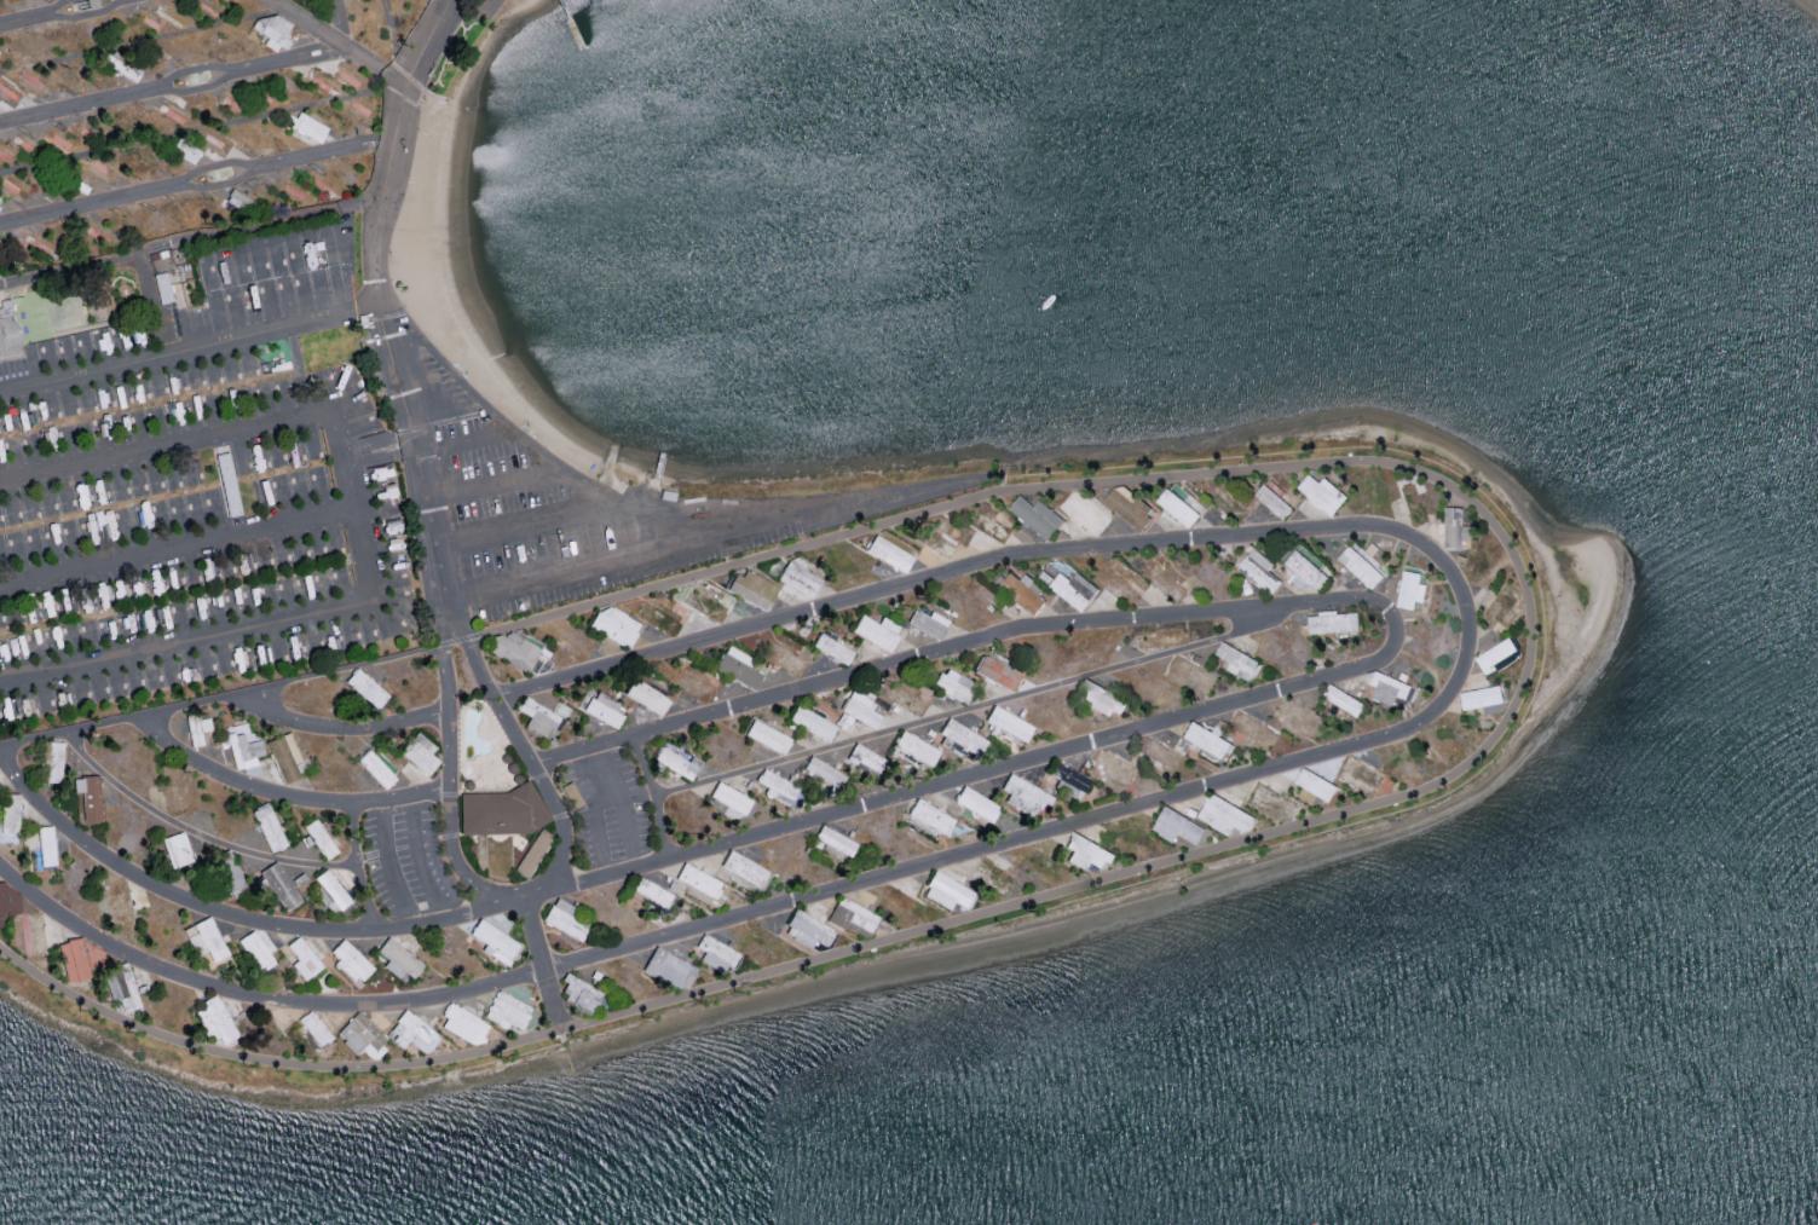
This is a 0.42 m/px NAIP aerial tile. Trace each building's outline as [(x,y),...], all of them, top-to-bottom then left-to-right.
[(289,125),(320,142),(328,128),(297,110),(289,125)] [(160,304),(173,301),(167,272),(154,274),(160,304)] [(0,300),(0,308),(0,310),(0,358),(23,353),(11,298),(0,300)] [(92,349),(89,334),(77,336),(80,351),(92,349)] [(217,456),(230,452),(242,513),(229,516),(217,456)] [(1322,482),(1310,473),(1298,488),(1332,517),(1349,496),(1326,477),(1322,482)] [(1106,500),(1140,530),(1157,511),(1123,481),(1106,500)] [(1255,496),(1285,520),(1295,508),(1266,483),(1255,496)] [(1189,529),(1201,515),(1170,487),(1158,501),(1189,529)] [(1011,508),(1049,540),(1067,520),(1041,498),(1036,505),(1023,494),(1011,508)] [(1464,506),(1446,506),(1448,549),(1465,549),(1465,540),(1475,540),(1474,524),(1465,525),(1464,506)] [(905,572),(914,555),(875,534),(866,550),(905,572)] [(1276,564),(1257,546),(1240,565),(1272,595),(1284,582),(1271,569),(1276,564)] [(1345,562),(1371,590),(1385,576),(1371,562),(1368,564),(1352,547),(1348,550),(1354,556),(1355,555),(1362,563),(1358,567),(1349,558),(1345,562)] [(1295,571),(1289,580),(1305,590),(1309,584),(1320,592),(1331,574),(1295,551),(1286,565),(1295,571)] [(813,595),(821,575),(785,561),(777,581),(813,595)] [(768,609),(779,584),(745,570),(743,575),(734,572),(726,592),(768,609)] [(1418,601),(1425,602),(1428,584),(1421,583),(1423,572),(1403,570),(1398,607),(1416,610),(1418,601)] [(1022,579),(1013,571),(1002,585),(1037,614),(1051,596),(1025,575),(1022,579)] [(1101,587),(1079,572),(1074,579),(1062,571),(1050,588),(1084,612),(1101,587)] [(588,627),(630,646),(641,622),(600,603),(588,627)] [(908,624),(940,639),(949,619),(931,611),(929,615),(915,609),(908,624)] [(1310,634),(1361,631),(1361,610),(1320,612),(1320,615),(1309,616),(1310,634)] [(879,623),(861,613),(851,630),(888,651),(902,627),(882,616),(879,623)] [(391,638),(388,620),(377,622),(379,639),(391,638)] [(541,646),(508,630),(505,637),(497,633),(488,652),(529,672),(541,646)] [(854,651),(819,631),(811,645),(846,665),(854,651)] [(1217,666),(1253,680),(1262,658),(1225,644),(1217,666)] [(751,655),(725,645),(715,671),(757,686),(762,671),(747,666),(751,655)] [(1022,672),(981,655),(974,673),(1015,689),(1022,672)] [(966,702),(976,682),(944,666),(934,686),(966,702)] [(377,709),(389,695),(358,667),(345,680),(377,709)] [(1378,686),(1374,699),(1396,705),(1398,697),(1409,700),(1414,682),(1376,672),(1372,685),(1378,686)] [(624,694),(661,715),(670,698),(634,677),(624,694)] [(103,679),(91,682),(95,699),(107,696),(103,679)] [(1118,713),(1126,697),(1089,680),(1079,701),(1107,715),(1110,709),(1118,713)] [(1359,717),(1367,703),(1331,683),(1324,697),(1359,717)] [(1461,690),(1463,708),(1504,704),(1503,686),(1461,690)] [(883,716),(871,708),(875,702),(853,689),(841,709),(874,729),(883,716)] [(618,727),(623,714),(615,710),(619,701),(597,691),(594,698),(584,693),(577,708),(618,727)] [(549,738),(561,713),(524,697),(517,710),(530,716),(525,727),(549,738)] [(788,720),(828,741),(837,725),(797,703),(788,720)] [(985,722),(1026,741),(1034,723),(993,704),(985,722)] [(211,730),(210,718),(188,720),(191,746),(203,744),(202,731),(211,730)] [(791,736),(753,718),(745,735),(783,753),(791,736)] [(978,756),(987,740),(949,718),(940,733),(978,756)] [(266,753),(260,737),(253,740),(246,721),(223,729),(238,770),(257,763),(255,757),(266,753)] [(1185,738),(1226,760),(1235,743),(1194,721),(1185,738)] [(431,753),(437,746),(418,730),(400,752),(427,775),(440,760),(431,753)] [(931,766),(940,750),(902,730),(894,746),(931,766)] [(295,762),(300,760),(292,732),(268,739),(282,783),(300,778),(295,762)] [(886,759),(856,742),(849,756),(879,772),(886,759)] [(653,757),(690,780),(702,761),(692,755),(688,761),(661,744),(653,757)] [(839,787),(846,772),(810,756),(803,770),(839,787)] [(1051,774),(1063,780),(1059,788),(1080,797),(1090,776),(1056,762),(1051,774)] [(804,790),(764,767),(756,780),(768,787),(765,791),(793,808),(804,790)] [(1340,783),(1303,768),(1296,786),(1333,800),(1340,783)] [(1009,793),(1005,800),(1034,817),(1043,801),(1048,804),(1053,796),(1011,771),(1001,788),(1009,793)] [(102,822),(100,775),(74,776),(74,792),(83,792),(84,823),(102,822)] [(584,802),(571,780),(559,787),(573,809),(584,802)] [(460,794),(506,793),(527,781),(552,821),(529,834),(461,836),(460,794)] [(710,797),(745,814),(753,798),(717,781),(710,797)] [(1001,804),(963,786),(955,803),(993,820),(1001,804)] [(1200,818),(1231,835),(1236,826),(1246,832),(1255,816),(1214,792),(1200,818)] [(908,812),(945,835),(956,820),(919,796),(908,812)] [(285,846),(271,802),(253,808),(267,852),(285,846)] [(1154,830),(1176,842),(1180,834),(1199,845),(1209,829),(1168,805),(1154,830)] [(338,850),(316,817),(303,826),(326,859),(338,850)] [(857,842),(822,824),(815,837),(850,856),(857,842)] [(39,826),(40,865),(56,864),(54,825),(39,826)] [(193,860),(183,830),(162,837),(172,867),(193,860)] [(513,871),(541,830),(554,838),(526,879),(513,871)] [(1093,863),(1107,869),(1115,851),(1073,831),(1066,847),(1072,850),(1067,861),(1089,871),(1093,863)] [(215,855),(234,895),(248,889),(229,849),(215,855)] [(760,887),(769,870),(730,849),(721,866),(760,887)] [(286,911),(303,900),(276,860),(259,872),(286,911)] [(676,878),(714,898),(723,882),(684,862),(676,878)] [(315,877),(340,909),(352,900),(327,868),(315,877)] [(950,908),(953,902),(967,908),(975,889),(934,871),(923,896),(950,908)] [(667,905),(672,890),(637,877),(632,893),(667,905)] [(7,890),(7,881),(0,881),(0,927),(4,927),(4,912),(21,912),(21,890),(7,890)] [(589,924),(574,916),(579,908),(556,896),(543,921),(581,940),(589,924)] [(871,935),(879,912),(839,897),(830,921),(871,935)] [(836,927),(794,910),(784,933),(813,945),(815,940),(828,946),(836,927)] [(213,962),(229,954),(211,915),(183,928),(196,955),(207,949),(213,962)] [(483,948),(509,964),(522,944),(480,918),(470,933),(486,944),(483,948)] [(259,972),(276,961),(255,929),(238,939),(259,972)] [(304,980),(323,967),(301,935),(287,944),(298,960),(292,963),(304,980)] [(733,967),(740,951),(703,935),(697,948),(704,950),(699,961),(721,970),(724,964),(733,967)] [(89,967),(106,963),(102,944),(86,948),(83,936),(57,942),(67,982),(91,977),(89,967)] [(413,978),(425,964),(389,936),(377,950),(389,959),(384,965),(400,978),(405,972),(413,978)] [(373,966),(343,938),(330,951),(338,958),(334,963),(356,984),(373,966)] [(643,970),(684,991),(696,966),(655,945),(643,970)] [(110,993),(117,1013),(142,1004),(126,961),(117,964),(121,978),(120,978),(124,988),(110,993)] [(590,1014),(603,993),(566,971),(562,979),(569,984),(561,997),(590,1014)] [(522,1029),(533,1006),(497,989),(484,1017),(507,1027),(509,1023),(522,1029)] [(205,1007),(195,1011),(207,1037),(217,1033),(222,1044),(238,1036),(218,993),(202,1000),(205,1007)] [(475,1045),(487,1022),(449,1001),(442,1014),(447,1017),(442,1026),(475,1045)] [(333,1036),(310,1009),(298,1019),(321,1046),(333,1036)] [(442,1035),(405,1009),(386,1035),(403,1047),(409,1039),(428,1054),(442,1035)] [(356,1054),(363,1048),(372,1058),(389,1042),(359,1010),(335,1032),(356,1054)]
